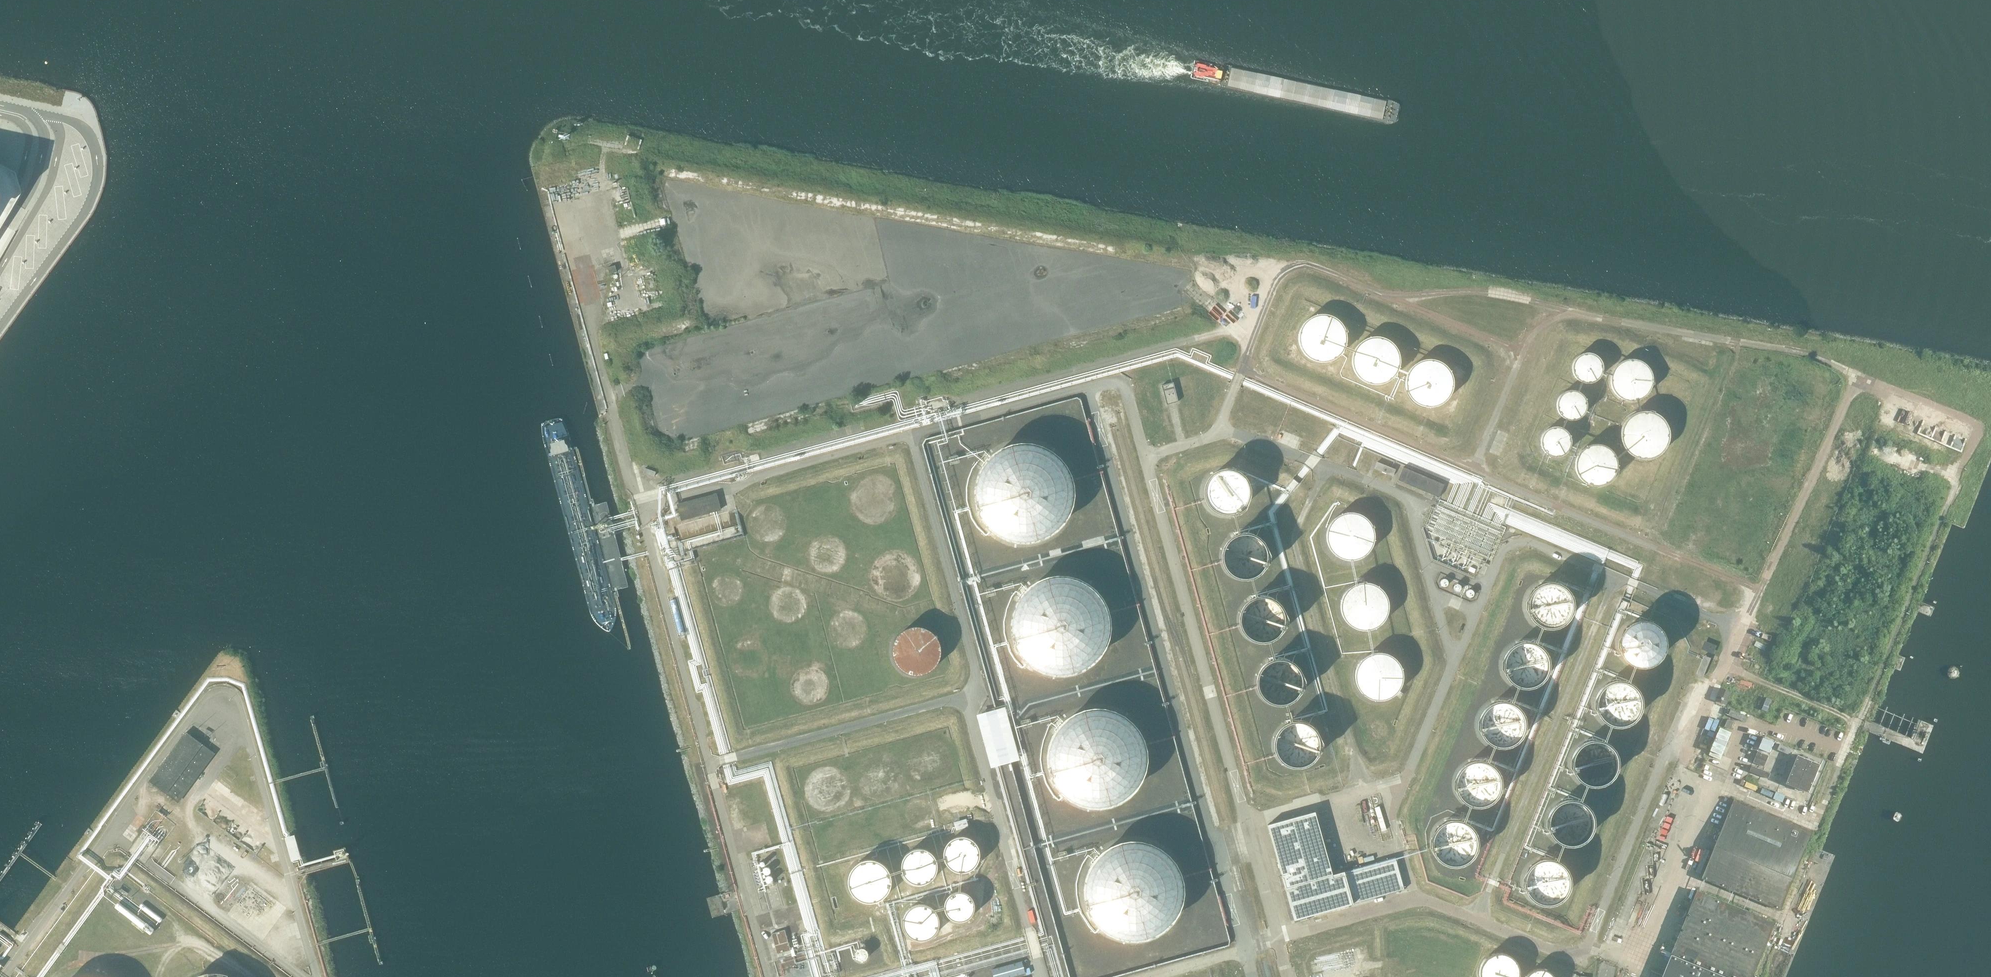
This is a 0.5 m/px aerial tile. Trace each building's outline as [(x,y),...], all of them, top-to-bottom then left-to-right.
[(78,182),(88,184),(90,173),(81,171),(78,182)] [(83,196),(87,188),(81,185),(77,194),(83,196)] [(634,200),(630,185),(611,190),(615,205),(626,203),(634,200)] [(73,192),(66,201),(75,209),(82,200),(73,192)] [(617,272),(615,265),(608,267),(610,274),(617,272)] [(1338,320),(1336,318),(1335,317),(1333,316),(1331,315),(1329,314),(1327,314),(1325,314),(1324,314),(1322,314),(1320,314),(1318,314),(1316,314),(1314,315),(1312,316),(1311,316),(1309,317),(1308,318),(1307,319),(1305,321),(1304,322),(1303,323),(1302,325),(1301,326),(1300,328),(1299,329),(1299,331),(1298,333),(1298,334),(1298,337),(1298,339),(1298,341),(1298,342),(1299,344),(1299,346),(1300,347),(1300,348),(1301,350),(1302,352),(1303,353),(1304,354),(1305,355),(1306,357),(1308,358),(1311,360),(1312,360),(1314,361),(1316,362),(1319,362),(1321,362),(1323,362),(1325,362),(1328,362),(1330,361),(1333,360),(1334,359),(1336,358),(1337,357),(1339,356),(1340,354),(1342,352),(1343,351),(1344,349),(1345,347),(1346,344),(1346,342),(1347,340),(1347,338),(1347,337),(1347,336),(1346,334),(1346,332),(1346,330),(1345,329),(1344,326),(1343,325),(1342,323),(1340,321),(1338,320)] [(1396,346),(1394,345),(1393,343),(1392,342),(1390,341),(1389,340),(1386,338),(1385,338),(1383,337),(1381,337),(1380,336),(1378,336),(1375,336),(1374,336),(1371,337),(1369,337),(1368,337),(1366,338),(1364,339),(1362,340),(1361,341),(1359,342),(1358,344),(1356,346),(1355,347),(1354,349),(1354,350),(1353,352),(1353,353),(1352,354),(1352,356),(1352,357),(1352,359),(1351,360),(1351,361),(1352,363),(1352,365),(1352,366),(1353,368),(1354,371),(1355,372),(1355,373),(1356,374),(1356,375),(1358,376),(1359,378),(1361,379),(1363,381),(1365,382),(1368,383),(1370,384),(1373,384),(1375,385),(1378,385),(1381,384),(1383,384),(1385,383),(1386,382),(1389,381),(1389,380),(1391,379),(1392,379),(1393,378),(1395,376),(1396,374),(1397,373),(1398,370),(1399,369),(1399,368),(1399,367),(1400,365),(1400,363),(1400,361),(1400,360),(1400,358),(1400,356),(1399,355),(1399,353),(1399,352),(1398,351),(1398,350),(1396,348),(1396,346)] [(1602,364),(1602,363),(1601,361),(1601,360),(1600,360),(1599,358),(1598,357),(1597,356),(1596,355),(1594,354),(1593,354),(1592,353),(1591,353),(1589,353),(1588,352),(1586,352),(1585,352),(1584,353),(1582,353),(1581,354),(1580,354),(1578,355),(1577,356),(1576,357),(1575,358),(1574,359),(1574,360),(1573,361),(1572,362),(1572,364),(1572,365),(1571,367),(1571,368),(1571,369),(1572,371),(1572,372),(1572,374),(1573,375),(1574,377),(1575,378),(1576,379),(1577,380),(1578,381),(1580,382),(1581,382),(1582,383),(1584,383),(1586,383),(1587,383),(1589,383),(1590,383),(1591,383),(1593,382),(1595,381),(1596,380),(1598,379),(1599,378),(1600,377),(1601,375),(1601,374),(1602,373),(1602,372),(1602,370),(1602,369),(1602,368),(1602,367),(1602,366),(1602,365),(1602,364)] [(1647,366),(1646,364),(1645,364),(1644,362),(1642,361),(1640,360),(1638,359),(1636,359),(1635,359),(1633,358),(1630,358),(1628,358),(1627,359),(1625,359),(1623,360),(1622,360),(1620,361),(1619,362),(1618,363),(1616,364),(1615,365),(1614,366),(1613,368),(1612,369),(1612,371),(1611,372),(1610,375),(1610,376),(1610,378),(1609,379),(1610,381),(1610,383),(1610,384),(1610,385),(1611,387),(1611,388),(1612,389),(1612,391),(1613,391),(1614,393),(1615,395),(1616,395),(1618,397),(1619,398),(1620,399),(1623,400),(1624,400),(1626,401),(1628,401),(1630,401),(1632,401),(1635,401),(1636,401),(1637,401),(1640,400),(1642,399),(1644,397),(1646,396),(1648,394),(1649,392),(1650,390),(1651,388),(1651,387),(1652,387),(1652,385),(1652,384),(1652,383),(1653,382),(1653,380),(1653,378),(1652,376),(1652,375),(1652,374),(1651,373),(1651,371),(1650,370),(1649,368),(1648,367),(1648,366),(1647,366)] [(1407,373),(1406,375),(1406,376),(1406,377),(1405,378),(1405,380),(1405,381),(1405,383),(1405,384),(1405,385),(1405,386),(1405,387),(1405,389),(1406,390),(1406,391),(1407,392),(1407,394),(1408,394),(1409,397),(1411,399),(1412,401),(1414,402),(1417,404),(1419,405),(1421,406),(1423,407),(1425,407),(1427,407),(1430,407),(1432,407),(1434,407),(1436,406),(1439,405),(1441,404),(1443,403),(1444,402),(1445,401),(1447,399),(1448,399),(1449,397),(1450,395),(1451,394),(1451,393),(1452,392),(1452,390),(1453,388),(1453,387),(1453,386),(1453,384),(1453,382),(1453,381),(1453,380),(1453,378),(1453,377),(1452,375),(1452,374),(1451,373),(1450,371),(1449,369),(1448,368),(1447,366),(1446,365),(1444,363),(1442,362),(1440,361),(1438,360),(1436,360),(1433,359),(1432,359),(1429,359),(1427,359),(1425,359),(1423,359),(1421,360),(1419,361),(1416,362),(1415,363),(1413,364),(1412,365),(1410,367),(1409,369),(1408,371),(1407,373)] [(1556,402),(1556,404),(1556,405),(1556,407),(1556,409),(1557,410),(1557,411),(1557,412),(1558,413),(1559,414),(1560,415),(1561,416),(1562,417),(1563,418),(1565,419),(1566,420),(1567,420),(1569,420),(1571,421),(1572,421),(1573,420),(1575,420),(1577,419),(1579,419),(1580,418),(1581,417),(1582,416),(1583,415),(1584,414),(1585,413),(1585,412),(1586,410),(1586,409),(1587,408),(1587,407),(1587,405),(1587,404),(1587,403),(1586,401),(1586,400),(1585,399),(1585,398),(1584,397),(1584,396),(1583,395),(1582,394),(1581,393),(1579,391),(1578,391),(1576,390),(1575,390),(1574,390),(1572,389),(1570,389),(1569,390),(1568,390),(1566,390),(1565,391),(1564,391),(1562,393),(1561,393),(1559,395),(1559,396),(1558,397),(1557,398),(1557,400),(1556,401),(1556,402)] [(1669,437),(1669,435),(1669,433),(1669,431),(1668,429),(1668,428),(1667,426),(1666,424),(1665,422),(1664,421),(1663,419),(1662,418),(1660,416),(1659,415),(1657,414),(1655,413),(1654,412),(1652,412),(1650,411),(1648,411),(1646,411),(1644,411),(1642,411),(1640,411),(1638,412),(1636,412),(1635,413),(1633,414),(1631,415),(1630,416),(1628,417),(1627,418),(1625,420),(1624,421),(1623,423),(1622,425),(1621,427),(1621,428),(1620,430),(1620,432),(1620,434),(1620,436),(1620,438),(1620,440),(1621,442),(1621,444),(1622,445),(1623,447),(1624,449),(1625,450),(1627,452),(1628,453),(1629,455),(1631,456),(1633,457),(1634,458),(1636,458),(1638,459),(1640,459),(1642,459),(1644,460),(1646,460),(1648,459),(1650,459),(1652,459),(1653,458),(1655,457),(1657,456),(1659,455),(1660,454),(1662,453),(1663,451),(1664,450),(1665,448),(1666,446),(1667,445),(1668,443),(1668,441),(1669,439),(1669,437)] [(1541,436),(1540,438),(1540,439),(1540,440),(1540,441),(1540,442),(1540,444),(1541,446),(1541,447),(1542,448),(1542,450),(1543,451),(1544,452),(1546,454),(1547,454),(1548,455),(1549,456),(1551,456),(1553,457),(1555,457),(1556,457),(1558,457),(1559,457),(1560,456),(1562,455),(1563,455),(1565,454),(1566,453),(1568,451),(1569,449),(1569,448),(1570,447),(1570,445),(1571,444),(1571,443),(1571,441),(1571,440),(1571,438),(1570,437),(1570,436),(1569,434),(1568,433),(1568,432),(1567,431),(1566,430),(1565,429),(1563,428),(1562,427),(1560,427),(1559,427),(1558,426),(1556,426),(1555,426),(1553,426),(1552,426),(1551,427),(1549,427),(1548,428),(1547,429),(1546,429),(1545,430),(1544,431),(1543,432),(1542,434),(1541,435),(1541,436)] [(1614,453),(1612,451),(1611,450),(1610,449),(1609,448),(1607,447),(1606,446),(1603,445),(1602,444),(1600,444),(1599,444),(1597,443),(1595,443),(1594,444),(1592,444),(1590,444),(1588,445),(1587,445),(1584,447),(1583,448),(1582,449),(1581,450),(1579,451),(1578,453),(1577,454),(1576,456),(1576,457),(1575,458),(1575,460),(1575,461),(1574,463),(1574,465),(1574,466),(1574,468),(1575,470),(1575,471),(1576,473),(1576,474),(1577,475),(1578,476),(1578,478),(1579,478),(1581,480),(1583,482),(1585,483),(1587,485),(1589,485),(1591,486),(1594,486),(1596,487),(1599,486),(1601,486),(1604,485),(1605,484),(1607,484),(1608,483),(1610,481),(1612,479),(1613,478),(1614,477),(1615,475),(1616,473),(1616,472),(1617,471),(1617,469),(1617,468),(1617,466),(1617,464),(1617,462),(1617,460),(1617,459),(1616,459),(1616,457),(1615,456),(1615,455),(1614,453)] [(999,452),(987,462),(979,475),(975,489),(976,504),(982,518),(992,529),(1004,537),(1019,541),(1034,540),(1048,534),(1059,525),(1067,512),(1071,497),(1070,482),(1064,469),(1055,457),(1042,449),(1027,446),(1012,447),(999,452)] [(1376,462),(1374,469),(1392,476),(1395,470),(1376,462)] [(1429,483),(1431,479),(1403,467),(1397,480),(1438,497),(1442,488),(1429,483)] [(1248,485),(1247,484),(1246,482),(1245,480),(1244,479),(1243,478),(1243,477),(1242,476),(1240,474),(1239,473),(1237,472),(1236,472),(1234,471),(1233,471),(1230,470),(1228,470),(1226,470),(1224,470),(1222,470),(1220,471),(1219,471),(1217,472),(1215,473),(1213,474),(1212,476),(1210,477),(1209,479),(1207,481),(1207,482),(1206,483),(1206,484),(1205,486),(1205,488),(1205,490),(1204,492),(1205,493),(1205,494),(1205,496),(1205,497),(1205,498),(1206,499),(1206,501),(1207,503),(1209,505),(1209,506),(1210,507),(1212,509),(1214,510),(1216,511),(1218,512),(1220,513),(1222,513),(1224,514),(1225,514),(1227,514),(1229,514),(1231,513),(1234,513),(1235,512),(1237,511),(1239,510),(1241,508),(1243,506),(1245,504),(1246,502),(1247,501),(1247,500),(1247,499),(1248,497),(1248,496),(1248,495),(1248,493),(1249,493),(1249,492),(1248,490),(1248,489),(1248,488),(1248,485)] [(720,509),(716,494),(678,504),(682,520),(720,509)] [(1368,520),(1366,518),(1365,517),(1363,515),(1361,514),(1359,513),(1358,513),(1356,512),(1354,512),(1352,512),(1351,512),(1349,512),(1347,512),(1345,512),(1343,513),(1341,513),(1340,514),(1338,515),(1337,516),(1334,517),(1333,519),(1332,520),(1331,521),(1330,523),(1329,524),(1328,526),(1327,527),(1327,529),(1327,530),(1326,532),(1326,533),(1326,535),(1326,537),(1326,538),(1326,539),(1326,541),(1327,543),(1327,544),(1327,545),(1328,546),(1329,549),(1330,550),(1331,551),(1332,553),(1333,553),(1335,555),(1336,556),(1338,557),(1340,558),(1342,559),(1343,560),(1345,560),(1348,560),(1349,561),(1351,561),(1353,560),(1354,560),(1356,560),(1357,560),(1360,559),(1362,557),(1364,556),(1366,555),(1367,554),(1368,553),(1369,551),(1371,549),(1372,547),(1373,545),(1373,544),(1374,542),(1374,541),(1374,540),(1374,538),(1375,537),(1375,536),(1375,534),(1374,532),(1374,531),(1374,530),(1373,529),(1373,527),(1373,526),(1372,525),(1371,523),(1370,522),(1368,520)] [(1264,547),(1264,546),(1263,545),(1262,543),(1261,541),(1260,540),(1258,539),(1256,538),(1255,537),(1253,536),(1251,535),(1249,534),(1247,534),(1245,534),(1242,534),(1241,534),(1238,535),(1236,536),(1234,537),(1233,537),(1231,538),(1229,540),(1228,541),(1227,542),(1226,544),(1225,545),(1224,547),(1223,548),(1223,550),(1223,551),(1222,552),(1222,554),(1222,555),(1222,557),(1222,558),(1222,560),(1223,562),(1224,565),(1225,566),(1225,567),(1226,569),(1227,570),(1228,571),(1230,573),(1232,574),(1232,575),(1234,576),(1236,577),(1239,577),(1241,578),(1244,578),(1246,578),(1249,578),(1250,577),(1253,576),(1255,575),(1257,574),(1259,572),(1260,571),(1262,569),(1263,568),(1263,567),(1264,566),(1264,565),(1265,564),(1265,563),(1266,561),(1266,560),(1266,559),(1266,558),(1266,557),(1266,555),(1266,554),(1266,553),(1266,552),(1266,550),(1265,549),(1264,547)] [(1034,584),(1023,593),(1015,606),(1011,621),(1012,636),(1018,650),(1028,662),(1041,670),(1055,674),(1071,673),(1085,667),(1096,657),(1105,644),(1108,630),(1107,614),(1101,600),(1092,589),(1079,581),(1064,577),(1049,578),(1034,584)] [(1446,579),(1445,579),(1444,578),(1443,579),(1442,579),(1441,579),(1441,580),(1440,580),(1440,581),(1440,582),(1440,583),(1440,584),(1441,585),(1441,586),(1442,586),(1443,587),(1444,587),(1446,587),(1446,586),(1447,585),(1448,584),(1448,583),(1448,582),(1448,581),(1447,580),(1447,579),(1446,579)] [(1383,591),(1381,589),(1380,587),(1378,586),(1377,585),(1375,584),(1374,584),(1372,583),(1370,583),(1368,582),(1366,582),(1363,582),(1361,582),(1360,582),(1358,583),(1356,583),(1355,584),(1352,585),(1351,586),(1350,587),(1348,588),(1346,590),(1345,592),(1344,594),(1343,595),(1342,597),(1342,598),(1341,601),(1340,603),(1340,604),(1340,606),(1340,608),(1340,610),(1341,611),(1341,612),(1341,614),(1342,616),(1343,617),(1344,619),(1344,620),(1345,620),(1346,622),(1347,623),(1347,624),(1349,625),(1350,626),(1352,627),(1354,628),(1355,628),(1357,629),(1360,630),(1362,630),(1364,631),(1366,631),(1367,630),(1369,630),(1372,630),(1374,629),(1376,627),(1379,626),(1381,624),(1382,623),(1383,622),(1384,621),(1385,620),(1386,618),(1386,617),(1387,615),(1388,614),(1388,613),(1388,611),(1389,609),(1389,608),(1389,607),(1389,605),(1389,603),(1388,602),(1388,601),(1388,600),(1387,598),(1387,597),(1386,595),(1385,593),(1384,591),(1383,591)] [(1565,590),(1564,589),(1563,587),(1561,586),(1560,585),(1558,585),(1557,584),(1555,584),(1553,583),(1552,583),(1550,583),(1547,583),(1546,583),(1544,583),(1543,584),(1541,584),(1539,585),(1538,586),(1537,587),(1535,588),(1534,589),(1533,590),(1532,591),(1531,593),(1530,594),(1529,596),(1528,597),(1528,599),(1527,600),(1527,602),(1527,604),(1527,605),(1527,607),(1527,608),(1527,610),(1528,611),(1528,612),(1529,614),(1529,615),(1530,617),(1531,618),(1532,619),(1533,621),(1535,622),(1537,624),(1539,625),(1541,626),(1543,626),(1545,627),(1548,627),(1550,627),(1553,627),(1555,626),(1557,625),(1560,624),(1562,623),(1564,622),(1566,620),(1567,618),(1568,617),(1569,616),(1569,615),(1569,614),(1570,613),(1570,611),(1571,610),(1571,609),(1571,608),(1571,606),(1571,604),(1571,603),(1571,602),(1571,601),(1571,599),(1570,599),(1570,597),(1569,595),(1567,592),(1566,590),(1565,590)] [(1474,593),(1474,592),(1473,591),(1473,590),(1472,590),(1472,589),(1471,589),(1470,589),(1469,589),(1468,589),(1467,590),(1466,591),(1466,592),(1466,593),(1465,593),(1465,594),(1466,594),(1466,595),(1467,596),(1467,597),(1468,597),(1469,597),(1470,598),(1471,598),(1472,597),(1473,596),(1473,595),(1474,594),(1474,593)] [(1283,613),(1282,612),(1282,610),(1281,608),(1279,606),(1278,605),(1277,604),(1276,602),(1274,601),(1272,600),(1270,599),(1268,598),(1266,597),(1264,597),(1262,597),(1260,597),(1258,597),(1257,598),(1255,598),(1254,598),(1251,600),(1250,600),(1249,601),(1247,603),(1245,604),(1244,606),(1243,607),(1242,609),(1241,611),(1241,613),(1240,614),(1240,615),(1240,617),(1240,618),(1240,620),(1240,621),(1240,622),(1240,623),(1240,624),(1241,626),(1241,627),(1241,628),(1242,629),(1243,630),(1244,632),(1245,634),(1246,635),(1247,635),(1248,636),(1249,637),(1250,638),(1251,638),(1252,639),(1253,639),(1255,640),(1258,641),(1260,641),(1263,641),(1265,641),(1267,640),(1269,640),(1271,639),(1273,638),(1275,636),(1276,635),(1278,634),(1279,632),(1280,632),(1281,630),(1281,629),(1282,627),(1282,626),(1283,625),(1283,624),(1283,622),(1284,621),(1284,619),(1284,618),(1283,617),(1283,614),(1283,613)] [(1659,631),(1658,630),(1657,628),(1656,627),(1654,626),(1653,625),(1652,624),(1650,624),(1648,623),(1646,622),(1644,622),(1643,622),(1641,622),(1638,622),(1636,622),(1634,623),(1633,623),(1631,624),(1630,625),(1628,626),(1626,627),(1625,628),(1624,630),(1623,631),(1622,632),(1621,634),(1621,635),(1620,637),(1620,639),(1619,640),(1619,642),(1619,644),(1619,645),(1619,646),(1619,648),(1620,649),(1620,651),(1621,653),(1622,656),(1624,658),(1625,660),(1627,661),(1629,663),(1631,664),(1633,665),(1635,665),(1637,666),(1639,666),(1642,666),(1644,666),(1645,666),(1647,665),(1649,665),(1651,664),(1653,663),(1655,661),(1658,659),(1659,658),(1660,656),(1660,655),(1661,653),(1662,651),(1662,650),(1663,649),(1663,647),(1663,646),(1663,644),(1663,642),(1663,639),(1662,637),(1662,635),(1661,634),(1660,632),(1659,631)] [(903,631),(901,632),(899,633),(897,635),(896,637),(895,639),(894,641),(893,643),(893,645),(892,646),(892,647),(892,649),(892,651),(892,652),(892,654),(892,656),(893,658),(893,659),(894,661),(894,662),(895,663),(896,665),(897,666),(898,667),(899,668),(901,670),(902,670),(903,671),(905,673),(907,673),(909,674),(911,675),(914,675),(916,675),(917,675),(920,675),(923,674),(925,674),(928,672),(930,671),(931,670),(933,669),(935,667),(935,666),(936,665),(937,664),(938,663),(938,661),(939,660),(939,659),(940,657),(940,655),(941,653),(941,652),(941,650),(941,649),(940,647),(940,646),(940,644),(939,642),(938,641),(938,639),(937,637),(936,636),(934,634),(933,633),(931,632),(930,631),(928,630),(927,629),(924,628),(923,627),(921,627),(919,627),(918,626),(916,626),(914,627),(912,627),(910,627),(908,628),(906,629),(904,630),(903,631)] [(1547,662),(1547,661),(1547,659),(1546,658),(1545,656),(1545,655),(1544,653),(1543,652),(1542,650),(1540,648),(1539,647),(1536,645),(1534,644),(1533,644),(1531,643),(1529,643),(1527,642),(1525,642),(1523,642),(1520,643),(1518,643),(1516,644),(1514,645),(1512,646),(1511,647),(1510,649),(1508,650),(1507,652),(1506,653),(1505,655),(1504,657),(1503,659),(1503,661),(1503,662),(1503,664),(1503,665),(1503,667),(1503,668),(1503,669),(1504,670),(1504,672),(1505,673),(1505,674),(1505,675),(1506,676),(1507,677),(1508,678),(1509,679),(1511,681),(1513,683),(1514,684),(1515,684),(1518,685),(1520,686),(1522,686),(1524,687),(1527,686),(1529,686),(1530,686),(1532,685),(1534,685),(1536,684),(1537,683),(1539,681),(1540,680),(1542,679),(1542,678),(1544,676),(1544,675),(1545,673),(1546,673),(1546,671),(1546,670),(1547,669),(1547,667),(1547,666),(1547,664),(1547,662)] [(1712,652),(1714,646),(1706,643),(1704,648),(1712,652)] [(1401,667),(1400,665),(1399,664),(1398,662),(1397,661),(1396,659),(1395,659),(1393,657),(1392,656),(1390,655),(1388,654),(1386,654),(1384,653),(1382,653),(1380,652),(1378,652),(1376,652),(1374,653),(1372,653),(1370,654),(1368,655),(1366,656),(1364,657),(1363,659),(1361,660),(1360,662),(1359,663),(1358,665),(1357,667),(1356,669),(1355,671),(1355,673),(1355,675),(1355,676),(1355,679),(1355,680),(1355,682),(1356,682),(1356,684),(1357,686),(1358,689),(1360,691),(1361,692),(1361,693),(1363,694),(1363,695),(1364,695),(1365,696),(1368,698),(1370,699),(1373,700),(1375,700),(1378,700),(1380,700),(1383,700),(1385,700),(1387,699),(1388,699),(1390,698),(1392,696),(1395,695),(1396,693),(1398,691),(1400,689),(1400,687),(1401,686),(1401,685),(1402,684),(1402,682),(1403,681),(1403,680),(1403,678),(1403,677),(1403,675),(1403,673),(1403,672),(1402,670),(1402,669),(1401,668),(1401,667)] [(1710,659),(1704,656),(1696,675),(1702,677),(1710,659)] [(1299,672),(1298,671),(1297,669),(1296,668),(1295,666),(1293,665),(1292,664),(1291,663),(1289,662),(1287,661),(1285,660),(1284,660),(1282,660),(1280,660),(1278,660),(1276,660),(1275,660),(1273,660),(1271,661),(1269,662),(1268,663),(1266,664),(1265,665),(1263,666),(1262,668),(1261,670),(1259,672),(1259,673),(1258,675),(1258,676),(1257,678),(1257,681),(1257,682),(1257,684),(1258,686),(1258,688),(1259,690),(1259,691),(1260,692),(1261,695),(1263,697),(1265,698),(1267,700),(1269,701),(1271,702),(1273,703),(1276,703),(1278,704),(1281,704),(1283,703),(1286,703),(1288,702),(1290,701),(1292,699),(1294,698),(1296,696),(1297,695),(1298,694),(1299,692),(1299,691),(1300,689),(1300,688),(1300,687),(1301,685),(1301,684),(1301,682),(1301,681),(1301,679),(1301,678),(1301,677),(1300,675),(1300,674),(1299,673),(1299,672)] [(1733,675),(1728,673),(1724,683),(1729,685),(1733,675)] [(1636,692),(1635,690),(1634,688),(1632,687),(1632,686),(1630,685),(1627,683),(1626,683),(1624,682),(1623,682),(1621,681),(1619,681),(1617,681),(1615,681),(1614,681),(1612,682),(1610,682),(1609,683),(1607,683),(1606,684),(1604,685),(1602,687),(1601,688),(1600,689),(1599,691),(1598,692),(1597,693),(1597,695),(1596,697),(1596,698),(1596,699),(1595,701),(1595,702),(1595,704),(1595,706),(1595,707),(1596,708),(1596,709),(1596,710),(1597,711),(1598,714),(1599,716),(1601,718),(1602,719),(1602,720),(1604,721),(1605,722),(1607,723),(1609,724),(1610,724),(1612,725),(1614,725),(1617,725),(1619,725),(1622,725),(1624,724),(1627,723),(1629,722),(1630,721),(1631,721),(1631,720),(1633,719),(1634,717),(1636,715),(1637,714),(1637,713),(1637,712),(1638,711),(1638,710),(1639,709),(1639,707),(1639,706),(1639,705),(1639,704),(1640,703),(1639,701),(1639,699),(1639,697),(1638,695),(1637,694),(1636,692)] [(1726,704),(1731,692),(1722,688),(1717,700),(1726,704)] [(1767,711),(1772,699),(1767,697),(1762,709),(1767,711)] [(1523,719),(1522,718),(1522,716),(1521,714),(1520,712),(1519,711),(1518,709),(1517,708),(1516,708),(1515,707),(1513,705),(1511,704),(1508,703),(1507,703),(1505,702),(1503,702),(1501,702),(1499,702),(1498,702),(1496,703),(1493,703),(1491,704),(1490,705),(1488,706),(1486,707),(1485,709),(1484,711),(1483,712),(1481,714),(1481,716),(1480,718),(1479,720),(1479,721),(1479,722),(1479,724),(1479,725),(1479,726),(1479,728),(1479,729),(1480,730),(1480,732),(1481,734),(1483,736),(1484,738),(1486,740),(1488,742),(1490,743),(1492,744),(1494,745),(1496,746),(1498,746),(1501,746),(1503,746),(1505,746),(1507,746),(1508,745),(1510,745),(1512,743),(1513,743),(1515,742),(1517,740),(1518,738),(1519,737),(1520,736),(1521,735),(1521,734),(1522,732),(1523,729),(1523,728),(1523,727),(1523,725),(1523,724),(1523,723),(1523,722),(1523,721),(1523,719)] [(990,710),(976,714),(990,767),(1010,762),(1019,759),(1005,707),(995,709),(990,710)] [(1068,719),(1059,726),(1051,739),(1048,751),(1047,764),(1052,779),(1061,792),(1075,802),(1092,807),(1107,806),(1120,800),(1131,792),(1139,781),(1144,768),(1144,749),(1138,735),(1128,722),(1112,712),(1095,710),(1080,712),(1068,719)] [(1748,717),(1731,711),(1729,716),(1746,723),(1748,717)] [(1731,729),(1734,722),(1728,719),(1725,726),(1731,729)] [(1298,723),(1296,722),(1293,723),(1290,723),(1288,724),(1286,725),(1284,727),(1282,728),(1281,729),(1280,730),(1279,731),(1278,732),(1277,733),(1276,736),(1276,737),(1275,738),(1275,740),(1275,741),(1275,742),(1274,744),(1275,745),(1275,747),(1275,749),(1275,751),(1276,753),(1277,754),(1277,755),(1278,757),(1279,758),(1280,760),(1282,761),(1284,763),(1286,764),(1288,765),(1289,765),(1290,766),(1293,766),(1295,766),(1298,766),(1299,766),(1301,766),(1303,765),(1305,765),(1306,764),(1307,764),(1309,763),(1311,761),(1312,760),(1313,759),(1314,757),(1315,756),(1316,754),(1317,754),(1317,752),(1318,751),(1318,749),(1318,747),(1318,746),(1319,744),(1318,743),(1318,741),(1318,739),(1317,737),(1317,735),(1316,734),(1315,732),(1314,731),(1312,729),(1311,728),(1310,727),(1309,726),(1307,725),(1306,724),(1304,724),(1302,723),(1300,723),(1298,723)] [(177,779),(202,744),(186,732),(150,781),(166,793),(177,801),(188,787),(177,779)] [(1773,744),(1764,740),(1760,750),(1769,754),(1773,744)] [(1615,756),(1614,755),(1614,754),(1613,752),(1612,750),(1611,749),(1609,747),(1608,746),(1606,744),(1604,743),(1603,743),(1602,742),(1600,742),(1599,741),(1596,741),(1594,741),(1592,741),(1590,741),(1589,741),(1587,742),(1585,742),(1583,743),(1582,744),(1581,745),(1579,746),(1577,748),(1576,750),(1574,752),(1574,753),(1573,755),(1572,757),(1572,759),(1571,761),(1571,763),(1571,764),(1572,766),(1572,767),(1572,769),(1573,770),(1573,772),(1574,774),(1576,776),(1577,777),(1578,779),(1580,781),(1582,782),(1585,783),(1587,784),(1589,785),(1591,785),(1593,785),(1595,785),(1598,785),(1600,784),(1603,783),(1605,782),(1607,781),(1609,779),(1610,778),(1612,776),(1613,774),(1614,772),(1614,771),(1615,770),(1615,769),(1615,767),(1616,765),(1616,763),(1616,762),(1616,761),(1616,760),(1615,759),(1615,758),(1615,756)] [(188,787),(177,801),(179,802),(215,753),(203,744),(202,744),(177,779),(188,787)] [(1790,750),(1780,746),(1778,752),(1787,756),(1790,750)] [(1769,755),(1758,751),(1753,763),(1764,768),(1769,755)] [(1821,764),(1798,755),(1787,783),(1810,792),(1821,764)] [(1456,778),(1455,781),(1455,782),(1455,784),(1455,785),(1455,787),(1456,789),(1456,791),(1457,794),(1459,796),(1460,797),(1461,799),(1462,800),(1463,801),(1465,802),(1467,803),(1468,804),(1471,805),(1472,805),(1475,806),(1477,806),(1480,806),(1482,805),(1484,805),(1486,804),(1488,803),(1490,802),(1492,800),(1494,798),(1495,796),(1496,795),(1497,793),(1498,791),(1498,789),(1499,789),(1499,787),(1499,786),(1499,784),(1499,782),(1499,781),(1499,780),(1499,779),(1498,777),(1498,776),(1498,775),(1497,773),(1496,772),(1495,770),(1494,769),(1492,767),(1490,766),(1489,765),(1487,764),(1485,763),(1483,762),(1481,762),(1479,761),(1476,761),(1475,762),(1473,762),(1470,762),(1468,763),(1467,764),(1464,765),(1463,766),(1462,767),(1460,769),(1459,771),(1458,773),(1457,774),(1456,776),(1456,777),(1456,778)] [(1771,774),(1752,767),(1750,772),(1768,780),(1771,774)] [(217,785),(229,793),(232,789),(220,780),(217,785)] [(1785,796),(1786,795),(1776,791),(1776,793),(1774,797),(1783,801),(1785,796)] [(1389,837),(1379,798),(1378,798),(1376,798),(1375,799),(1374,799),(1373,800),(1384,838),(1385,839),(1386,839),(1387,838),(1388,838),(1389,837)] [(1803,854),(1813,831),(1793,823),(1735,799),(1703,877),(1781,909),(1797,870),(1803,854)] [(1548,818),(1547,820),(1547,821),(1547,822),(1547,824),(1547,826),(1548,826),(1548,828),(1548,829),(1549,830),(1549,831),(1550,833),(1551,835),(1553,837),(1554,839),(1556,840),(1558,841),(1560,842),(1561,843),(1563,844),(1565,844),(1568,844),(1570,844),(1573,844),(1575,844),(1578,843),(1579,842),(1581,841),(1583,840),(1585,838),(1586,837),(1587,835),(1588,834),(1590,832),(1591,829),(1591,827),(1591,825),(1592,824),(1592,822),(1592,820),(1591,818),(1591,816),(1590,814),(1589,812),(1588,811),(1587,809),(1586,807),(1585,806),(1583,805),(1582,804),(1580,803),(1578,802),(1576,801),(1574,800),(1571,800),(1570,800),(1567,800),(1565,801),(1562,801),(1561,802),(1558,803),(1557,804),(1555,805),(1554,806),(1552,808),(1551,810),(1550,811),(1550,812),(1549,813),(1548,816),(1548,818)] [(1306,917),(1404,889),(1395,857),(1340,872),(1339,872),(1332,874),(1315,811),(1267,825),(1294,922),(1307,919),(1306,917)] [(967,818),(955,821),(957,828),(969,824),(967,818)] [(1671,833),(1675,822),(1666,820),(1663,830),(1671,833)] [(1475,838),(1475,836),(1474,835),(1473,833),(1472,831),(1471,829),(1470,828),(1469,827),(1468,826),(1466,825),(1465,824),(1463,823),(1461,822),(1459,821),(1457,821),(1455,821),(1453,821),(1451,821),(1449,821),(1447,821),(1446,822),(1443,823),(1442,824),(1441,825),(1439,826),(1437,827),(1436,829),(1435,830),(1434,832),(1433,834),(1432,836),(1432,838),(1432,840),(1431,841),(1431,843),(1431,844),(1432,847),(1432,849),(1433,851),(1434,853),(1435,855),(1436,856),(1438,858),(1439,859),(1440,860),(1442,861),(1444,863),(1446,863),(1447,864),(1448,864),(1450,864),(1450,865),(1453,865),(1455,865),(1457,864),(1460,864),(1462,863),(1463,863),(1464,862),(1466,861),(1468,859),(1470,858),(1471,857),(1471,856),(1473,854),(1474,852),(1475,849),(1475,848),(1475,846),(1475,845),(1476,843),(1476,842),(1476,841),(1475,840),(1475,838)] [(958,834),(956,835),(954,836),(952,838),(951,839),(949,841),(948,842),(947,844),(946,845),(946,847),(945,849),(945,851),(945,852),(945,853),(946,855),(946,856),(946,857),(946,858),(947,859),(947,860),(948,861),(948,862),(949,863),(950,864),(951,865),(953,867),(955,868),(957,869),(959,870),(962,870),(964,870),(966,870),(968,869),(971,869),(973,868),(975,866),(976,865),(977,864),(978,863),(979,861),(980,859),(981,857),(981,856),(982,854),(982,853),(982,852),(982,850),(982,849),(981,848),(981,847),(980,845),(980,843),(979,842),(978,840),(977,839),(975,838),(974,837),(973,836),(971,835),(969,834),(967,834),(966,834),(964,833),(962,834),(961,834),(959,834),(958,834)] [(1105,851),(1097,858),(1089,871),(1085,883),(1085,896),(1089,911),(1099,924),(1113,934),(1130,939),(1144,938),(1158,932),(1169,924),(1176,913),(1181,900),(1181,881),(1176,867),(1166,854),(1150,845),(1133,842),(1117,844),(1105,851)] [(923,846),(921,846),(919,846),(918,846),(916,846),(914,847),(913,847),(911,848),(910,849),(908,851),(906,853),(905,855),(904,856),(904,857),(903,859),(903,860),(902,862),(902,863),(902,864),(902,866),(903,868),(903,869),(903,870),(904,871),(905,873),(905,874),(906,875),(907,876),(908,877),(908,878),(910,879),(911,880),(913,881),(915,881),(917,882),(919,882),(920,882),(922,882),(923,882),(925,882),(927,881),(928,881),(930,880),(932,878),(934,877),(935,875),(937,873),(938,871),(938,869),(938,868),(939,866),(939,864),(939,863),(939,862),(939,861),(938,860),(938,857),(937,855),(936,853),(935,852),(933,851),(932,850),(931,849),(929,848),(927,847),(924,846),(923,846)] [(878,859),(876,858),(874,858),(873,858),(871,858),(869,858),(867,858),(865,858),(864,859),(862,859),(861,860),(859,861),(857,862),(856,863),(855,864),(854,865),(853,866),(852,868),(852,869),(851,871),(850,872),(850,874),(849,875),(849,876),(849,878),(849,879),(849,880),(849,882),(849,883),(850,885),(850,887),(851,888),(852,890),(852,891),(854,893),(856,895),(857,896),(858,897),(859,898),(862,899),(863,899),(865,900),(867,900),(870,901),(871,901),(873,901),(876,900),(878,899),(880,898),(882,898),(883,897),(885,895),(887,893),(888,891),(889,890),(890,889),(891,887),(891,886),(891,885),(891,884),(892,883),(892,881),(892,880),(892,879),(892,877),(892,876),(892,875),(891,873),(891,872),(890,870),(889,868),(888,867),(887,865),(886,865),(885,864),(883,862),(882,861),(881,860),(878,859)] [(1567,876),(1567,875),(1567,873),(1566,872),(1565,871),(1565,870),(1564,869),(1563,867),(1562,866),(1561,865),(1560,864),(1557,862),(1556,862),(1555,861),(1552,860),(1551,860),(1549,859),(1546,859),(1544,859),(1542,860),(1541,860),(1538,861),(1536,862),(1534,862),(1532,864),(1531,865),(1530,866),(1529,867),(1527,869),(1527,871),(1526,872),(1525,875),(1524,876),(1524,877),(1524,879),(1524,880),(1524,883),(1524,884),(1524,885),(1524,887),(1525,888),(1525,889),(1526,892),(1527,893),(1528,894),(1529,896),(1530,897),(1532,899),(1533,900),(1534,900),(1536,901),(1539,902),(1541,903),(1544,903),(1545,904),(1548,903),(1550,903),(1552,903),(1554,902),(1555,902),(1557,901),(1559,899),(1561,898),(1563,896),(1564,895),(1565,893),(1566,891),(1567,890),(1567,889),(1567,887),(1568,887),(1568,885),(1568,884),(1568,883),(1568,882),(1568,881),(1568,879),(1568,877),(1567,876)] [(1776,922),(1698,890),(1673,952),(1674,953),(1673,954),(1672,954),(1669,962),(1666,970),(1663,976),(1753,976),(1776,922)] [(976,906),(976,905),(976,904),(976,903),(975,902),(975,901),(974,899),(974,898),(973,897),(972,896),(971,895),(969,893),(968,893),(967,892),(966,892),(965,891),(963,891),(962,891),(960,891),(959,891),(958,891),(956,891),(955,892),(953,893),(952,893),(951,894),(950,895),(949,896),(948,897),(948,899),(947,900),(946,902),(946,903),(946,904),(946,906),(946,907),(946,909),(946,910),(947,911),(947,912),(948,913),(948,914),(949,915),(950,916),(951,917),(952,918),(953,919),(955,920),(957,920),(958,920),(959,921),(961,921),(963,921),(964,920),(965,920),(967,920),(968,919),(969,918),(970,917),(971,917),(972,916),(973,914),(974,912),(975,911),(975,910),(976,909),(976,907),(976,906)] [(155,929),(119,902),(118,902),(117,903),(116,904),(116,905),(115,905),(115,906),(115,907),(150,934),(151,934),(152,934),(152,933),(153,933),(153,932),(154,932),(154,931),(154,930),(155,929)] [(163,918),(143,903),(142,903),(141,904),(140,905),(140,906),(140,907),(160,922),(161,922),(162,921),(162,920),(163,920),(163,919),(163,918)] [(927,904),(925,903),(922,903),(920,903),(918,903),(915,904),(914,904),(913,905),(911,906),(909,907),(908,908),(907,910),(905,911),(905,913),(904,914),(904,916),(903,917),(903,918),(903,919),(903,920),(903,922),(903,923),(903,925),(903,926),(904,927),(904,928),(905,929),(905,930),(906,931),(907,932),(907,933),(908,933),(909,934),(910,936),(912,937),(914,938),(915,938),(917,939),(920,939),(922,939),(924,939),(926,938),(928,938),(930,937),(932,935),(934,934),(935,933),(936,932),(937,930),(938,928),(938,927),(939,926),(939,925),(939,924),(939,923),(939,922),(939,920),(939,919),(939,917),(938,915),(937,913),(937,911),(936,911),(935,909),(934,908),(933,907),(932,906),(931,905),(929,904),(927,904)] [(1613,925),(1609,924),(1604,937),(1608,938),(1613,925)] [(790,950),(785,930),(771,933),(777,954),(790,950)] [(863,950),(862,950),(861,950),(860,950),(859,950),(858,950),(858,951),(857,951),(856,952),(856,953),(855,953),(855,954),(855,955),(855,956),(855,957),(855,958),(855,959),(856,959),(856,960),(857,961),(858,961),(858,962),(859,962),(860,962),(861,962),(862,962),(863,962),(864,962),(864,961),(865,961),(866,960),(867,959),(867,958),(867,957),(867,956),(867,955),(867,954),(867,953),(866,953),(866,952),(865,951),(864,951),(864,950),(863,950)] [(1484,959),(1483,961),(1482,963),(1481,965),(1480,967),(1480,969),(1479,970),(1479,972),(1479,974),(1480,976),(1519,976),(1519,975),(1519,973),(1519,971),(1519,970),(1519,968),(1518,967),(1518,965),(1517,964),(1516,962),(1515,960),(1514,959),(1513,958),(1512,957),(1511,956),(1509,955),(1508,954),(1506,954),(1505,953),(1503,953),(1502,953),(1500,952),(1499,952),(1497,952),(1496,953),(1494,953),(1493,954),(1491,954),(1489,955),(1488,956),(1486,957),(1485,958),(1484,959)] [(1025,973),(1022,961),(992,970),(994,976),(1010,976),(1025,973)] [(1553,976),(1553,975),(1552,974),(1551,973),(1550,972),(1549,971),(1547,970),(1546,969),(1545,969),(1543,968),(1542,968),(1540,968),(1539,968),(1537,968),(1535,969),(1534,969),(1533,969),(1531,970),(1530,971),(1529,972),(1528,973),(1527,974),(1526,975),(1525,976),(1554,976),(1553,976)]
